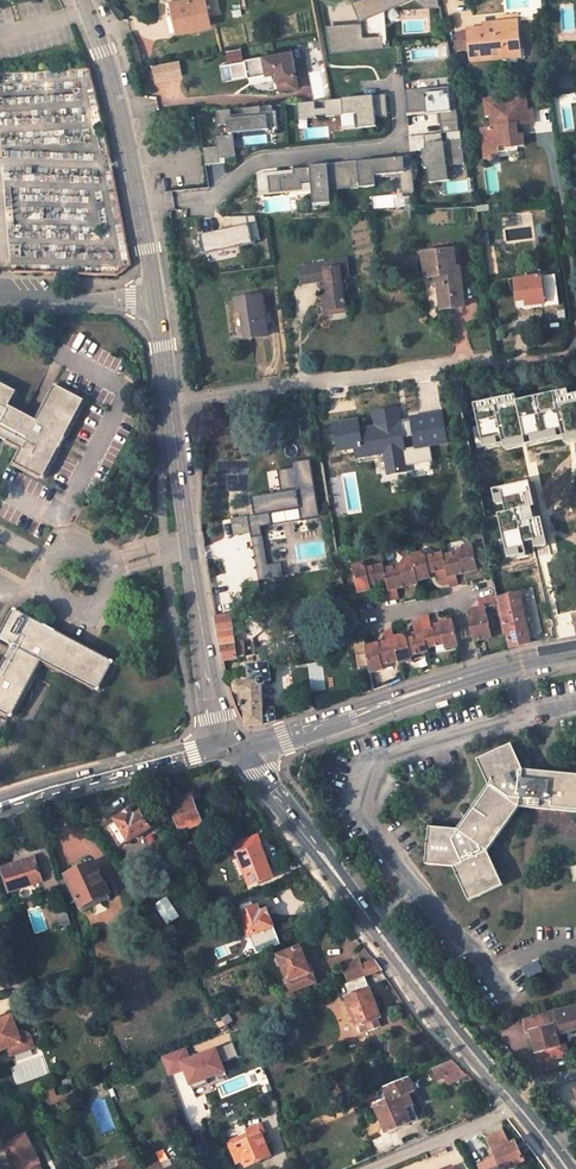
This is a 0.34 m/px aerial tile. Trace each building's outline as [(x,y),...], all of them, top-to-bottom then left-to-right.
[(172,3),(175,15),(167,17),(171,33),(180,31),(180,33),(211,25),(204,0),(183,0),(172,3)] [(366,9),(361,10),(361,16),(362,25),(327,28),(331,52),(384,47),(381,8),(399,0),(366,0),(366,9)] [(366,0),(356,0),(353,1),(360,16),(361,16),(361,10),(366,9),(366,0)] [(483,26),(467,27),(469,56),(503,53),(503,50),(518,49),(515,18),(498,19),(498,24),(483,26)] [(247,77),(276,72),(280,93),(299,89),(291,52),(244,60),(244,61),(247,76),(247,77)] [(153,81),(184,75),(181,59),(150,65),(153,81)] [(247,76),(244,61),(229,64),(232,78),(247,76)] [(454,87),(405,92),(407,113),(440,110),(441,123),(458,121),(454,87)] [(386,94),(328,100),(329,106),(316,107),(315,101),(298,103),(299,119),(317,117),(317,115),(326,115),(326,116),(355,113),(356,126),(343,127),(343,130),(377,126),(376,116),(388,115),(386,94)] [(502,97),(484,100),(485,115),(490,114),(491,128),(482,129),(486,160),(498,158),(498,153),(518,150),(517,146),(523,146),(520,135),(517,135),(516,125),(533,123),(530,110),(527,110),(525,97),(502,99),(502,97)] [(230,109),(218,111),(219,125),(228,124),(229,135),(217,137),(218,147),(204,148),(206,164),(220,163),(220,159),(236,157),(234,131),(279,127),(277,111),(272,111),(272,105),(266,106),(266,112),(261,112),(260,106),(242,108),(242,114),(231,115),(230,109)] [(442,134),(410,137),(411,152),(423,151),(425,169),(429,169),(430,183),(449,181),(447,166),(465,164),(462,141),(443,142),(442,134)] [(404,166),(403,157),(328,165),(330,190),(375,186),(375,178),(400,175),(402,193),(415,192),(412,166),(404,166)] [(294,170),(258,173),(260,195),(313,190),(314,206),(331,204),(330,190),(328,165),(294,168),(294,170)] [(224,230),(201,235),(204,251),(260,240),(255,217),(247,217),(249,225),(224,230)] [(223,229),(224,230),(249,225),(247,217),(231,217),(233,227),(223,229)] [(452,250),(422,253),(425,278),(436,277),(440,309),(463,306),(458,267),(455,267),(452,250)] [(332,263),(299,267),(301,284),(325,280),(325,285),(324,285),(321,295),(324,313),(346,310),(344,296),(342,296),(339,276),(348,275),(345,259),(332,260),(332,263)] [(560,271),(549,272),(550,277),(541,279),(541,277),(516,281),(517,283),(514,283),(517,307),(523,312),(543,310),(545,322),(566,320),(560,271)] [(261,297),(236,300),(238,314),(244,313),(247,339),(267,337),(261,297)] [(0,383),(0,439),(23,452),(15,465),(43,481),(84,403),(56,389),(38,422),(10,407),(17,392),(0,383)] [(357,420),(334,424),(339,451),(354,448),(356,457),(384,452),(388,473),(405,470),(401,449),(404,449),(399,422),(359,429),(357,420)] [(255,514),(248,515),(251,537),(262,536),(261,527),(272,525),(270,512),(299,508),(301,520),(320,517),(307,440),(288,444),(292,467),(277,469),(281,491),(251,496),(255,514)] [(459,552),(443,555),(449,583),(450,586),(458,584),(456,574),(476,570),(471,545),(464,546),(459,552)] [(412,557),(417,579),(429,577),(428,571),(438,569),(439,575),(441,584),(449,583),(443,555),(442,553),(425,556),(419,552),(411,554),(412,557)] [(388,595),(389,599),(397,597),(395,587),(418,582),(417,579),(412,557),(405,559),(400,565),(383,569),(388,595)] [(369,584),(377,582),(379,588),(381,597),(388,595),(383,569),(382,565),(366,569),(359,565),(351,567),(357,592),(370,589),(369,584)] [(519,593),(495,598),(495,599),(496,605),(505,641),(509,640),(511,647),(530,643),(519,593)] [(495,598),(495,597),(477,600),(479,608),(471,609),(468,615),(474,642),(491,639),(484,608),(496,605),(495,599),(495,598)] [(15,609),(0,636),(0,638),(13,646),(0,668),(0,710),(12,717),(43,661),(97,692),(113,664),(15,609)] [(236,642),(231,614),(216,617),(224,659),(245,656),(243,642),(236,642)] [(427,615),(419,617),(420,621),(426,647),(443,643),(444,648),(457,646),(451,620),(430,624),(427,615)] [(393,637),(397,661),(398,662),(411,660),(410,655),(427,651),(426,647),(420,621),(412,623),(414,632),(415,637),(406,640),(400,636),(393,637)] [(370,672),(383,669),(382,664),(397,661),(393,637),(391,631),(383,632),(385,642),(366,647),(369,665),(370,672)] [(365,642),(357,643),(360,667),(369,665),(366,647),(365,642)] [(247,708),(249,730),(276,721),(275,708),(264,709),(261,682),(271,681),(269,662),(248,665),(250,681),(237,682),(235,683),(234,685),(235,690),(235,691),(237,693),(239,693),(240,705),(244,705),(244,708),(247,708)] [(311,703),(304,705),(306,711),(314,709),(311,703)] [(525,771),(514,745),(481,759),(491,785),(460,829),(432,827),(428,863),(456,866),(471,900),(505,885),(490,851),(521,808),(575,813),(575,776),(525,771)] [(178,792),(167,796),(181,832),(202,824),(191,796),(181,799),(178,792)] [(129,843),(158,824),(151,812),(144,816),(141,813),(135,817),(130,811),(115,820),(116,822),(108,827),(120,847),(128,842),(129,843)] [(270,868),(258,836),(235,845),(246,877),(247,876),(251,886),(272,878),(268,868),(270,868)] [(194,853),(191,844),(175,850),(180,859),(194,853)] [(11,891),(42,882),(45,892),(62,887),(49,849),(33,854),(35,859),(4,869),(11,891)] [(197,860),(194,853),(180,859),(184,865),(197,860)] [(108,894),(94,865),(67,876),(81,906),(108,894)] [(282,944),(274,926),(267,910),(262,912),(259,905),(255,906),(253,901),(240,905),(242,912),(241,912),(257,954),(282,944)] [(159,928),(164,925),(158,918),(154,921),(159,928)] [(311,973),(302,947),(279,956),(290,982),(288,982),(293,994),(317,984),(313,972),(311,973)] [(362,966),(360,961),(344,967),(350,983),(364,977),(366,976),(362,966)] [(375,961),(362,966),(366,976),(382,970),(375,961)] [(351,995),(347,997),(360,1032),(368,1029),(369,1032),(381,1027),(378,1019),(381,1018),(364,977),(350,983),(346,984),(351,995)] [(551,1015),(526,1022),(527,1023),(525,1024),(527,1031),(529,1031),(530,1033),(532,1033),(537,1052),(539,1052),(542,1061),(567,1054),(565,1044),(560,1045),(557,1035),(575,1031),(575,1009),(551,1015)] [(6,1050),(9,1058),(32,1050),(28,1037),(18,1031),(16,1032),(11,1016),(0,1020),(0,1051),(6,1050)] [(232,1043),(215,1050),(221,1063),(238,1057),(232,1043)] [(182,1063),(189,1060),(184,1048),(161,1057),(168,1075),(185,1069),(182,1063)] [(206,1079),(224,1072),(221,1063),(215,1050),(189,1060),(182,1063),(185,1069),(191,1085),(206,1079)] [(462,1069),(453,1060),(433,1068),(438,1079),(462,1069)] [(419,1119),(407,1093),(414,1090),(409,1078),(384,1088),(389,1101),(376,1106),(387,1133),(419,1119)] [(206,1079),(191,1085),(193,1090),(207,1084),(206,1079)] [(376,1090),(373,1081),(366,1085),(369,1093),(376,1090)] [(53,1104),(74,1096),(72,1091),(52,1099),(53,1104)] [(246,1165),(270,1155),(262,1135),(265,1134),(261,1126),(247,1131),(248,1135),(229,1143),(232,1151),(239,1149),(246,1165)] [(485,1138),(494,1157),(488,1160),(486,1164),(488,1168),(506,1168),(523,1160),(513,1141),(506,1145),(499,1132),(485,1138)] [(5,1144),(18,1168),(42,1168),(39,1163),(41,1163),(26,1133),(5,1144)] [(126,1157),(116,1161),(120,1168),(131,1168),(126,1157)]
